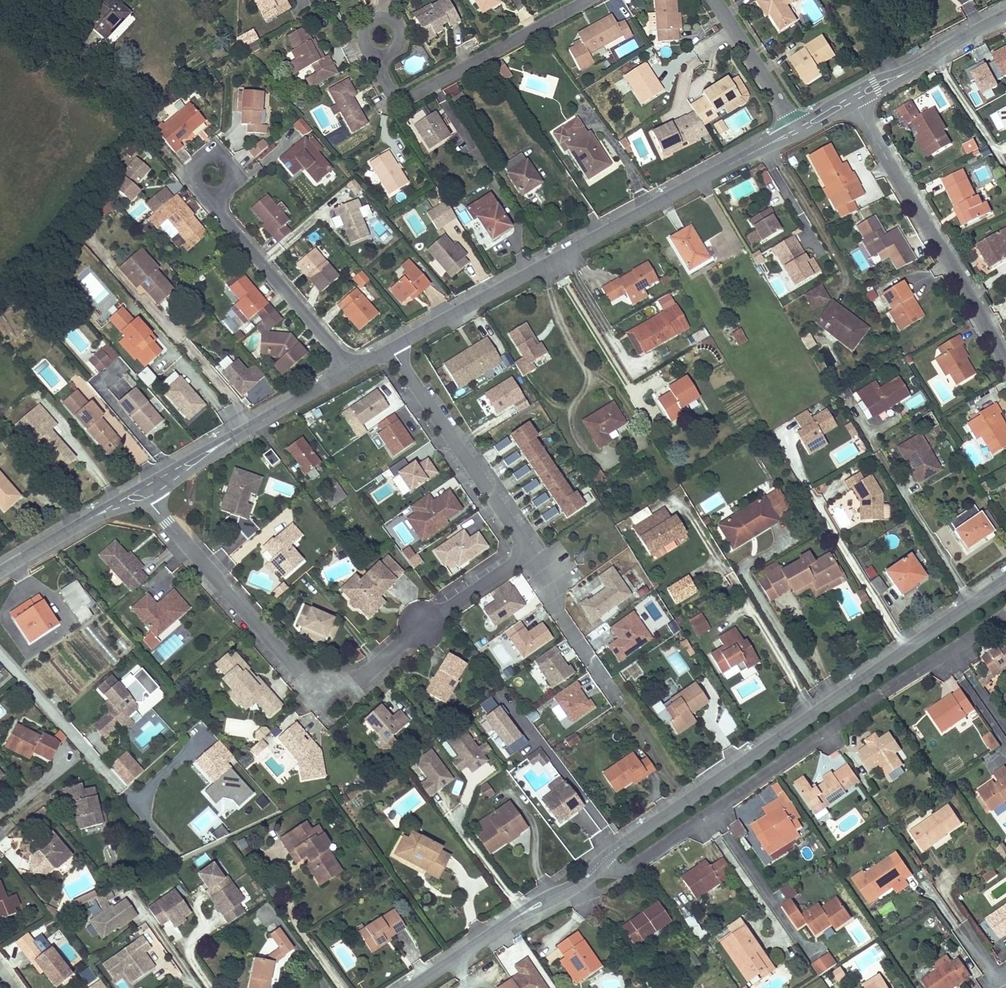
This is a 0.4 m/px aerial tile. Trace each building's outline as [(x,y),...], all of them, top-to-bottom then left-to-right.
[(85,21),(105,38),(128,14),(114,0),(105,0),(85,21)] [(263,16),(285,3),(284,0),(254,0),(263,16)] [(415,20),(424,35),(432,31),(434,34),(443,30),(440,26),(439,23),(445,20),(447,22),(449,26),(459,20),(448,0),(443,0),(430,7),(433,11),(415,20)] [(657,31),(657,35),(660,35),(660,41),(677,40),(676,29),(677,29),(677,13),(676,0),(655,0),(657,31)] [(765,14),(770,11),(772,14),(770,15),(780,30),(796,20),(783,0),(756,0),(765,14)] [(486,1),(477,6),(481,12),(489,7),(486,1)] [(285,3),(263,16),(266,22),(288,9),(285,3)] [(413,15),(415,20),(433,11),(430,7),(430,6),(413,15)] [(111,45),(137,19),(132,15),(106,41),(111,45)] [(583,43),(575,48),(568,51),(579,71),(593,63),(588,54),(622,35),(624,40),(632,35),(624,21),(617,25),(611,15),(594,25),(595,29),(579,37),(581,40),(583,43)] [(594,25),(578,34),(579,37),(595,29),(594,25)] [(294,59),(301,70),(311,65),(315,72),(305,78),(310,87),(336,72),(326,55),(322,58),(318,60),(308,42),(310,41),(302,27),(286,36),(293,49),(290,51),(294,59)] [(256,40),(250,30),(236,38),(235,43),(240,48),(241,49),(256,40)] [(432,31),(424,35),(427,41),(435,37),(434,34),(432,31)] [(805,50),(789,60),(802,80),(818,69),(817,67),(834,55),(822,36),(807,46),(808,48),(805,50)] [(312,39),(310,41),(308,42),(318,60),(322,58),(312,39)] [(581,40),(573,44),(575,48),(583,43),(581,40)] [(994,56),(996,61),(1005,77),(1005,80),(1005,50),(994,56)] [(301,70),(294,59),(289,62),(296,73),(301,70)] [(500,59),(492,63),(501,76),(508,71),(500,59)] [(1005,77),(996,61),(987,66),(985,62),(968,70),(981,94),(997,86),(995,82),(1005,77)] [(644,62),(624,76),(642,103),(663,91),(644,62)] [(818,69),(802,80),(805,85),(822,74),(818,69)] [(705,97),(691,106),(696,114),(702,124),(703,126),(717,117),(715,113),(723,109),(726,114),(746,104),(749,97),(747,91),(738,76),(730,81),(727,78),(717,84),(718,87),(714,89),(713,87),(702,93),(705,97)] [(347,80),(328,90),(352,132),(366,124),(352,97),(356,95),(347,80)] [(238,92),(237,106),(242,107),(242,111),(241,124),(247,124),(247,133),(266,134),(266,125),(260,125),(262,93),(243,91),(243,92),(238,92)] [(461,91),(452,96),(459,107),(467,102),(461,91)] [(452,96),(448,99),(454,109),(459,107),(452,96)] [(912,122),(918,131),(920,130),(923,134),(920,136),(932,156),(951,145),(943,132),(946,130),(933,109),(919,117),(911,102),(897,110),(901,118),(904,117),(909,124),(912,122)] [(162,122),(154,129),(174,152),(182,146),(178,142),(204,120),(189,103),(163,125),(162,122)] [(997,113),(1005,129),(1005,109),(997,113)] [(434,114),(414,126),(429,150),(449,138),(434,114)] [(696,114),(686,119),(695,138),(698,137),(693,128),(702,124),(696,114)] [(301,118),(293,125),(297,130),(305,123),(301,118)] [(576,118),(561,128),(567,137),(582,127),(576,118)] [(651,134),(661,153),(681,144),(686,141),(688,144),(696,140),(695,138),(686,119),(685,118),(651,134)] [(728,131),(721,120),(714,125),(721,135),(728,131)] [(305,123),(297,130),(300,134),(306,134),(311,129),(305,123)] [(702,124),(693,128),(698,137),(707,132),(703,126),(702,124)] [(567,137),(561,128),(552,133),(559,143),(563,141),(588,179),(596,174),(594,170),(597,168),(600,172),(609,165),(589,133),(587,135),(582,127),(567,137)] [(932,156),(920,136),(916,138),(928,158),(932,156)] [(305,138),(280,159),(293,174),(302,166),(316,181),(331,169),(305,138)] [(626,138),(620,141),(626,152),(632,149),(626,138)] [(249,151),(254,158),(268,147),(262,140),(249,151)] [(681,144),(661,153),(662,156),(682,147),(681,144)] [(828,199),(829,199),(840,218),(856,209),(852,201),(864,194),(853,174),(852,175),(849,176),(843,165),(841,166),(837,168),(833,161),(837,159),(830,145),(810,156),(827,189),(824,191),(828,199)] [(991,155),(988,147),(980,150),(984,159),(991,155)] [(399,169),(396,165),(387,151),(369,163),(389,194),(407,183),(399,169)] [(521,154),(503,166),(522,195),(540,183),(521,154)] [(123,178),(114,188),(129,201),(138,192),(132,187),(147,169),(135,158),(120,175),(123,178)] [(847,163),(843,165),(849,176),(852,175),(847,163)] [(749,177),(765,168),(762,164),(746,172),(749,177)] [(942,180),(956,208),(961,206),(969,224),(991,214),(986,203),(982,205),(978,197),(976,198),(963,171),(942,180)] [(153,213),(165,203),(172,197),(165,189),(146,205),(153,213)] [(172,197),(165,203),(173,212),(182,205),(174,195),(172,197)] [(250,208),(264,224),(272,233),(270,235),(278,243),(290,233),(283,226),(288,221),(282,214),(276,208),(275,206),(266,195),(250,208)] [(489,195),(466,209),(473,220),(477,218),(491,239),(510,227),(489,195)] [(333,208),(336,217),(339,216),(343,226),(350,243),(368,235),(362,218),(358,208),(361,207),(358,198),(333,208)] [(287,210),(280,202),(275,206),(276,208),(282,214),(287,210)] [(457,220),(446,202),(428,213),(440,231),(457,220)] [(153,213),(148,217),(156,227),(166,218),(185,241),(201,227),(191,215),(182,205),(173,212),(165,203),(153,213)] [(184,203),(182,205),(191,215),(193,213),(184,203)] [(961,206),(956,208),(954,209),(963,227),(969,224),(961,206)] [(780,231),(771,216),(775,214),(770,207),(749,220),(762,242),(780,231)] [(775,214),(771,216),(780,231),(783,229),(775,214)] [(856,227),(863,240),(868,249),(872,247),(876,255),(892,246),(895,252),(906,246),(896,229),(885,235),(874,217),(856,227)] [(264,224),(262,226),(270,235),(272,233),(264,224)] [(690,226),(687,228),(700,250),(704,248),(690,226)] [(201,227),(185,241),(182,244),(187,250),(206,234),(201,227)] [(700,250),(687,228),(669,238),(689,271),(710,259),(704,248),(700,250)] [(1005,248),(1005,230),(977,247),(990,270),(1005,261),(1005,248)] [(457,252),(453,247),(443,236),(427,250),(452,279),(462,269),(457,264),(466,256),(460,249),(457,252)] [(812,276),(805,263),(808,261),(798,243),(794,236),(771,249),(775,256),(778,255),(795,286),(812,276)] [(868,249),(863,240),(861,242),(870,258),(876,255),(872,247),(868,249)] [(906,246),(895,252),(898,258),(909,252),(906,246)] [(314,249),(299,261),(309,273),(305,275),(320,292),(338,277),(314,249)] [(140,250),(135,255),(140,260),(145,256),(140,250)] [(135,255),(123,265),(130,272),(126,276),(133,284),(140,278),(143,281),(139,283),(157,303),(163,298),(172,290),(155,270),(157,269),(145,256),(140,260),(135,255)] [(764,260),(761,255),(753,259),(756,264),(764,260)] [(808,261),(805,263),(812,276),(815,274),(819,272),(812,259),(808,261)] [(299,261),(296,264),(305,275),(309,273),(299,261)] [(610,302),(618,297),(626,293),(628,297),(643,289),(657,281),(648,263),(632,272),(634,275),(620,283),(618,279),(610,284),(615,292),(607,296),(610,302)] [(63,271),(58,265),(50,272),(55,278),(63,271)] [(123,265),(119,269),(126,276),(130,272),(123,265)] [(402,303),(408,297),(414,292),(417,295),(430,284),(415,267),(390,289),(402,303)] [(361,271),(352,278),(360,287),(368,280),(361,271)] [(632,272),(618,279),(620,283),(634,275),(632,272)] [(229,289),(240,280),(236,275),(226,284),(229,289)] [(252,292),(254,289),(243,277),(240,280),(229,289),(240,301),(235,305),(248,320),(256,313),(266,304),(264,301),(262,303),(252,292)] [(669,277),(661,281),(663,286),(672,281),(669,277)] [(140,278),(133,284),(136,287),(139,283),(143,281),(140,278)] [(883,294),(892,310),(903,329),(919,319),(911,305),(909,306),(907,302),(912,299),(902,282),(883,294)] [(607,296),(615,292),(610,284),(603,288),(607,296)] [(809,303),(825,293),(820,285),(804,294),(809,303)] [(340,302),(344,308),(354,318),(350,321),(359,330),(377,314),(356,288),(340,302)] [(264,301),(254,289),(252,292),(262,303),(264,301)] [(643,289),(628,297),(632,305),(647,297),(643,289)] [(877,296),(874,290),(866,295),(870,300),(877,296)] [(414,292),(408,297),(411,301),(417,295),(414,292)] [(813,309),(829,300),(825,293),(809,303),(813,309)] [(923,317),(912,299),(907,302),(909,306),(911,305),(919,319),(923,317)] [(832,302),(818,321),(825,327),(828,324),(841,334),(836,341),(850,351),(867,330),(853,319),(852,321),(849,319),(850,317),(832,302)] [(266,304),(256,313),(262,321),(273,312),(266,304)] [(634,334),(644,354),(687,329),(675,306),(661,314),(661,315),(663,318),(634,334)] [(109,319),(121,333),(134,323),(122,308),(109,319)] [(344,308),(341,310),(350,321),(354,318),(344,308)] [(903,329),(892,310),(889,312),(900,331),(903,329)] [(94,311),(89,316),(93,321),(99,317),(94,311)] [(273,312),(262,321),(270,330),(280,320),(273,312)] [(639,356),(644,354),(634,334),(663,318),(661,315),(627,333),(639,356)] [(134,323),(121,333),(125,338),(119,343),(134,359),(136,357),(144,366),(150,361),(148,359),(158,350),(151,343),(147,338),(150,335),(137,320),(134,323)] [(270,330),(262,321),(255,328),(260,334),(263,332),(270,332),(270,330)] [(818,321),(814,324),(836,341),(841,334),(828,324),(825,327),(818,321)] [(534,338),(526,324),(508,335),(523,358),(515,364),(523,377),(536,370),(532,364),(547,354),(540,344),(539,345),(536,347),(531,340),(534,338)] [(88,327),(82,331),(91,343),(97,339),(88,327)] [(691,336),(695,344),(709,335),(704,328),(691,336)] [(743,335),(740,329),(732,334),(735,339),(743,335)] [(245,337),(240,331),(234,337),(239,342),(245,337)] [(290,334),(290,333),(270,332),(263,332),(260,334),(259,352),(262,356),(277,356),(279,360),(272,365),(281,376),(306,353),(297,343),(293,347),(288,342),(290,334)] [(297,343),(290,334),(288,342),(293,347),(297,343)] [(150,335),(147,338),(151,343),(155,340),(150,335)] [(747,341),(743,335),(735,339),(739,345),(747,341)] [(815,346),(809,335),(801,339),(807,350),(815,346)] [(942,356),(939,357),(949,374),(956,386),(974,375),(965,359),(958,347),(960,345),(963,344),(959,335),(937,348),(942,356)] [(502,362),(487,339),(473,347),(475,350),(472,352),(470,349),(443,366),(458,389),(502,362)] [(94,357),(103,367),(104,368),(111,362),(118,356),(107,344),(100,350),(98,351),(93,356),(94,357)] [(960,345),(958,347),(965,359),(967,357),(960,345)] [(508,353),(500,357),(507,369),(515,364),(508,353)] [(103,367),(94,357),(89,362),(98,372),(103,367)] [(949,374),(939,357),(935,360),(946,376),(949,374)] [(224,370),(232,363),(228,358),(220,365),(224,370)] [(242,395),(265,375),(254,364),(247,370),(237,359),(232,363),(224,370),(222,372),(229,380),(233,381),(233,385),(242,395)] [(158,379),(148,369),(140,377),(149,387),(158,379)] [(165,389),(179,378),(176,374),(162,385),(165,389)] [(206,406),(181,377),(179,378),(165,389),(163,392),(188,421),(206,406)] [(671,394),(657,402),(669,422),(680,415),(678,410),(698,397),(686,377),(667,388),(671,394)] [(524,398),(512,379),(485,396),(497,415),(524,398)] [(858,393),(863,402),(867,400),(875,413),(890,404),(892,405),(908,396),(898,379),(880,390),(875,383),(858,393)] [(252,391),(259,398),(266,390),(258,384),(252,391)] [(118,402),(131,417),(134,415),(148,432),(162,420),(134,388),(118,402)] [(62,401),(102,447),(115,436),(100,418),(103,416),(90,401),(87,403),(75,390),(62,401)] [(360,426),(388,407),(377,390),(348,410),(360,426)] [(867,400),(863,402),(873,417),(892,405),(890,404),(875,413),(867,400)] [(612,404),(583,422),(599,448),(609,442),(605,436),(624,423),(612,404)] [(972,420),(982,437),(992,454),(1005,446),(1005,433),(1004,430),(1001,425),(1004,423),(999,414),(1001,413),(995,404),(979,413),(980,415),(972,420)] [(45,445),(42,448),(57,464),(70,453),(55,437),(53,439),(47,431),(49,429),(55,424),(38,405),(15,425),(33,444),(39,438),(45,445)] [(836,425),(827,409),(812,419),(806,410),(794,418),(802,430),(798,433),(801,438),(799,440),(809,455),(817,450),(813,443),(823,437),(821,435),(836,425)] [(931,412),(923,417),(931,430),(933,429),(939,439),(943,437),(937,427),(939,425),(931,412)] [(403,429),(393,414),(378,425),(398,454),(413,444),(405,433),(404,434),(401,430),(403,429)] [(134,415),(131,417),(146,434),(148,432),(134,415)] [(982,437),(972,420),(967,423),(977,440),(982,437)] [(525,425),(510,435),(570,520),(584,510),(588,508),(578,493),(574,496),(535,439),(538,437),(529,423),(525,425)] [(858,435),(852,424),(846,427),(853,438),(858,435)] [(55,437),(49,429),(47,431),(53,439),(55,437)] [(939,468),(920,435),(903,445),(918,472),(914,474),(918,482),(933,473),(932,471),(939,468)] [(115,436),(102,447),(106,451),(119,440),(115,436)] [(499,453),(512,444),(507,437),(495,446),(499,453)] [(827,444),(823,437),(813,443),(817,450),(827,444)] [(302,439),(287,449),(302,468),(301,468),(305,475),(320,463),(302,439)] [(918,472),(903,445),(899,447),(914,474),(918,472)] [(57,464),(42,448),(39,450),(54,467),(57,464)] [(273,467),(281,461),(271,449),(263,455),(273,467)] [(516,451),(504,460),(509,467),(521,458),(516,451)] [(70,453),(57,464),(61,469),(74,458),(70,453)] [(410,492),(436,474),(427,460),(416,467),(414,463),(408,467),(403,459),(388,470),(393,478),(398,475),(410,492)] [(526,465),(513,474),(518,480),(530,472),(526,465)] [(597,467),(587,473),(593,483),(603,476),(597,467)] [(236,528),(238,529),(247,540),(259,529),(249,519),(250,516),(247,515),(251,505),(246,504),(243,502),(247,492),(250,493),(255,495),(261,479),(234,468),(219,509),(228,513),(230,508),(238,511),(236,516),(237,516),(235,522),(235,523),(235,525),(235,526),(236,528)] [(313,481),(321,476),(315,469),(308,474),(313,481)] [(8,503),(18,495),(0,474),(0,505),(4,510),(10,505),(8,503)] [(859,474),(845,482),(850,489),(852,487),(860,501),(863,500),(866,504),(866,521),(882,521),(882,496),(871,476),(863,481),(859,474)] [(535,479),(523,488),(527,494),(540,485),(535,479)] [(326,490),(327,492),(336,504),(345,497),(335,484),(326,490)] [(445,521),(461,510),(448,491),(433,502),(428,494),(410,507),(415,514),(419,521),(416,524),(423,536),(445,521)] [(718,526),(730,547),(751,534),(754,537),(778,522),(777,520),(790,512),(777,491),(764,499),(763,499),(718,526)] [(336,504),(327,492),(322,496),(330,508),(336,504)] [(544,492),(532,502),(537,509),(550,499),(544,492)] [(18,495),(8,503),(10,505),(20,497),(18,495)] [(554,506),(542,516),(547,523),(559,514),(554,506)] [(993,533),(981,515),(980,514),(979,514),(974,507),(950,523),(956,531),(954,531),(967,550),(993,533)] [(632,528),(639,539),(672,518),(666,508),(632,528)] [(987,511),(981,515),(993,533),(998,529),(987,511)] [(419,521),(415,514),(406,520),(421,541),(447,524),(445,521),(423,536),(416,524),(419,521)] [(649,555),(685,533),(675,517),(672,518),(639,539),(649,555)] [(279,538),(275,542),(272,539),(271,538),(262,546),(272,557),(269,561),(276,569),(283,577),(298,564),(302,560),(289,545),(301,535),(290,523),(277,535),(279,538)] [(487,547),(477,533),(469,540),(463,531),(452,539),(453,541),(450,543),(448,541),(434,551),(444,567),(453,560),(463,554),(467,561),(487,547)] [(751,534),(730,547),(732,550),(754,537),(751,534)] [(134,564),(126,554),(114,541),(99,555),(124,584),(131,592),(146,579),(139,571),(142,568),(137,561),(134,564)] [(403,552),(409,560),(416,555),(410,547),(403,552)] [(137,561),(129,552),(126,554),(134,564),(137,561)] [(424,562),(418,554),(416,555),(409,560),(414,569),(424,562)] [(467,561),(463,554),(453,560),(458,567),(467,561)] [(780,569),(757,581),(769,601),(778,596),(778,595),(790,588),(793,592),(812,582),(816,589),(840,576),(829,555),(806,568),(802,561),(782,572),(780,569)] [(910,555),(885,572),(901,595),(925,579),(910,555)] [(387,557),(379,564),(395,581),(403,573),(387,557)] [(276,569),(269,561),(265,564),(273,573),(276,569)] [(362,613),(372,604),(370,602),(373,600),(376,600),(378,598),(396,582),(395,581),(379,564),(379,563),(360,581),(345,595),(349,600),(349,605),(352,609),(357,609),(362,613)] [(869,580),(877,575),(871,565),(863,570),(869,580)] [(608,611),(631,595),(612,569),(599,579),(606,590),(588,602),(587,600),(580,605),(592,623),(599,618),(597,614),(604,610),(608,611)] [(355,575),(339,590),(345,595),(360,581),(355,575)] [(675,604),(696,590),(688,576),(667,590),(675,604)] [(812,582),(793,592),(795,596),(809,588),(815,597),(843,582),(840,576),(816,589),(812,582)] [(870,583),(879,595),(887,589),(879,577),(870,583)] [(494,627),(524,606),(507,581),(496,589),(500,596),(498,597),(499,599),(495,602),(483,611),(494,627)] [(75,582),(69,585),(83,607),(90,603),(75,582)] [(285,589),(281,584),(277,587),(281,592),(283,591),(285,589)] [(83,607),(69,585),(59,591),(80,624),(90,618),(83,607)] [(275,598),(281,592),(277,587),(271,593),(275,598)] [(650,592),(647,587),(638,592),(641,597),(650,592)] [(500,596),(496,589),(489,594),(495,602),(499,599),(498,597),(500,596)] [(868,599),(863,589),(856,593),(862,602),(868,599)] [(156,626),(161,632),(188,608),(173,591),(156,606),(147,595),(131,609),(151,631),(156,626)] [(10,613),(15,620),(42,602),(38,596),(10,613)] [(383,603),(378,598),(376,600),(372,604),(362,613),(367,619),(383,603)] [(42,602),(15,620),(29,642),(56,625),(42,602)] [(303,605),(295,624),(303,627),(325,637),(331,622),(333,618),(325,615),(324,617),(321,616),(322,614),(303,605)] [(649,641),(636,624),(640,622),(633,613),(611,629),(619,639),(608,647),(619,662),(649,641)] [(701,615),(690,622),(698,636),(710,629),(701,615)] [(331,640),(338,625),(331,622),(325,637),(331,640)] [(523,658),(552,638),(542,624),(523,637),(519,631),(524,629),(519,622),(505,632),(523,658)] [(652,639),(640,622),(636,624),(649,641),(652,639)] [(161,632),(156,626),(151,631),(156,637),(161,632)] [(321,644),(325,637),(303,627),(299,635),(300,635),(321,644)] [(721,674),(735,666),(740,662),(745,670),(755,664),(750,657),(755,654),(747,641),(744,643),(735,629),(719,639),(724,647),(710,655),(721,674)] [(681,651),(685,648),(688,647),(684,641),(678,645),(681,651)] [(355,664),(363,657),(353,646),(345,652),(355,664)] [(574,673),(569,666),(567,667),(558,654),(559,653),(555,646),(534,661),(553,688),(574,673)] [(991,673),(1005,664),(1005,646),(1000,650),(998,647),(981,658),(991,673)] [(230,656),(227,653),(214,664),(225,676),(221,679),(230,689),(232,688),(242,700),(244,698),(249,704),(254,700),(263,711),(276,699),(256,677),(255,677),(251,681),(243,672),(247,668),(234,653),(230,656)] [(449,654),(425,692),(444,704),(458,682),(456,681),(466,665),(449,654)] [(755,654),(750,657),(755,664),(759,661),(755,654)] [(740,662),(735,666),(740,673),(745,670),(740,662)] [(991,673),(993,677),(1005,669),(1005,664),(991,673)] [(517,675),(511,666),(503,672),(508,680),(517,675)] [(255,677),(247,668),(243,672),(251,681),(255,677)] [(108,712),(92,726),(103,738),(119,724),(126,717),(133,711),(133,703),(134,704),(143,704),(143,695),(146,693),(150,697),(159,689),(142,670),(134,677),(130,673),(117,685),(109,677),(96,689),(107,701),(111,709),(108,712)] [(595,709),(590,701),(587,702),(578,689),(580,688),(576,682),(555,696),(574,723),(595,709)] [(674,705),(665,710),(672,720),(670,722),(676,731),(692,720),(689,715),(687,712),(691,710),(693,713),(707,704),(695,685),(671,701),(674,705)] [(238,703),(242,700),(232,688),(230,689),(226,693),(236,704),(238,703)] [(947,702),(929,714),(942,733),(967,716),(966,715),(974,709),(960,690),(952,696),(950,694),(945,698),(947,702)] [(244,709),(249,704),(244,698),(242,700),(238,703),(244,709)] [(945,698),(926,710),(929,714),(947,702),(945,698)] [(281,705),(276,699),(263,711),(268,716),(281,705)] [(488,717),(500,709),(493,699),(481,708),(488,717)] [(107,701),(102,706),(108,712),(111,709),(107,701)] [(385,743),(392,737),(409,722),(399,711),(391,718),(389,719),(387,717),(389,716),(380,705),(364,720),(385,743)] [(523,738),(501,708),(500,709),(488,717),(486,719),(508,749),(523,738)] [(532,722),(539,716),(534,710),(527,716),(532,722)] [(665,710),(663,712),(670,722),(672,720),(665,710)] [(126,717),(119,724),(125,731),(132,724),(126,717)] [(692,720),(676,731),(678,734),(694,723),(692,720)] [(294,722),(277,738),(287,749),(291,745),(295,750),(297,761),(300,779),(324,775),(319,752),(317,752),(316,747),(316,746),(308,738),(305,741),(301,737),(305,733),(294,722)] [(15,726),(13,730),(26,738),(28,733),(15,726)] [(258,741),(268,732),(265,727),(259,727),(254,731),(254,737),(258,741)] [(13,730),(7,742),(16,746),(14,750),(27,757),(30,752),(33,753),(50,762),(58,745),(56,743),(51,741),(41,735),(40,739),(28,733),(26,738),(13,730)] [(486,760),(483,756),(491,750),(486,744),(478,749),(463,730),(448,741),(460,756),(467,766),(472,773),(481,766),(482,762),(486,760)] [(60,732),(51,741),(56,743),(58,745),(66,738),(60,732)] [(867,746),(866,745),(857,751),(870,771),(881,764),(894,755),(901,750),(889,732),(879,738),(867,746)] [(863,740),(866,745),(867,746),(879,738),(875,732),(863,740)] [(982,738),(991,752),(1000,747),(990,732),(982,738)] [(582,742),(576,734),(566,741),(572,749),(582,742)] [(392,737),(385,743),(390,749),(397,743),(392,737)] [(217,740),(210,746),(224,762),(231,756),(217,740)] [(256,755),(264,748),(258,741),(250,749),(256,755)] [(16,746),(7,742),(4,748),(28,762),(33,753),(30,752),(27,757),(14,750),(16,746)] [(291,745),(287,749),(297,761),(295,750),(291,745)] [(210,746),(194,761),(208,776),(224,762),(210,746)] [(539,750),(527,759),(532,766),(538,761),(542,767),(548,762),(539,750)] [(430,751),(415,762),(427,779),(419,785),(428,796),(436,790),(435,787),(439,785),(442,785),(451,779),(430,751)] [(127,753),(111,767),(128,786),(144,772),(127,753)] [(616,794),(632,782),(644,774),(646,776),(654,770),(646,759),(638,764),(631,755),(602,774),(616,794)] [(894,755),(881,764),(885,769),(898,761),(894,755)] [(467,766),(460,756),(451,762),(459,773),(467,766)] [(224,762),(208,776),(213,783),(229,768),(224,762)] [(1005,766),(993,774),(998,782),(1000,784),(995,787),(994,785),(991,781),(976,791),(980,797),(988,808),(990,811),(1005,801),(1005,802),(1005,769),(1005,766)] [(253,796),(229,768),(213,783),(204,791),(216,805),(223,798),(233,800),(240,807),(253,796)] [(532,770),(525,776),(536,791),(543,785),(551,780),(546,773),(538,779),(532,770)] [(806,781),(796,787),(813,812),(822,805),(824,808),(845,793),(832,773),(822,779),(825,784),(817,789),(814,791),(811,788),(806,781)] [(644,774),(632,782),(634,785),(646,776),(644,774)] [(794,783),(796,787),(806,781),(804,777),(794,783)] [(565,784),(562,778),(549,788),(553,793),(565,784)] [(866,782),(861,785),(868,795),(873,792),(866,782)] [(66,804),(72,803),(75,802),(79,818),(76,819),(78,830),(102,824),(98,812),(92,788),(83,791),(81,784),(62,789),(66,804)] [(491,791),(486,784),(479,789),(486,799),(489,797),(487,794),(491,791)] [(559,823),(565,818),(570,814),(571,816),(583,807),(565,784),(553,793),(543,801),(559,823)] [(988,808),(980,797),(976,800),(984,811),(988,808)] [(763,808),(767,815),(781,807),(777,800),(763,808)] [(490,854),(506,842),(505,840),(516,832),(517,835),(526,828),(509,803),(496,812),(497,815),(490,820),(492,824),(483,831),(477,835),(490,854)] [(822,805),(813,812),(815,815),(824,808),(822,805)] [(924,834),(915,839),(923,852),(932,845),(929,841),(943,831),(946,835),(961,824),(949,805),(919,826),(924,834)] [(767,815),(749,826),(764,849),(782,838),(796,830),(782,806),(781,807),(767,815)] [(497,815),(496,812),(478,824),(483,831),(492,824),(490,820),(497,815)] [(735,822),(727,827),(736,841),(745,836),(735,822)] [(280,839),(291,857),(297,853),(301,859),(302,859),(306,856),(310,862),(306,864),(310,870),(316,872),(321,879),(334,871),(330,865),(333,858),(327,850),(329,845),(323,836),(315,840),(305,824),(280,839)] [(216,841),(227,835),(223,826),(211,833),(216,841)] [(919,826),(910,832),(915,839),(924,834),(919,826)] [(929,841),(932,845),(946,836),(946,835),(943,831),(929,841)] [(505,840),(506,842),(507,844),(518,836),(517,835),(516,832),(505,840)] [(42,849),(38,852),(31,858),(28,875),(45,876),(52,870),(56,870),(67,861),(61,854),(66,850),(51,833),(43,840),(43,845),(46,848),(43,850),(42,849)] [(412,833),(409,840),(402,851),(422,862),(425,858),(433,862),(428,871),(427,873),(438,879),(449,857),(439,851),(441,848),(412,833)] [(402,851),(409,840),(404,837),(395,854),(428,871),(433,862),(425,858),(422,862),(402,851)] [(782,838),(764,849),(768,855),(786,845),(782,838)] [(43,840),(35,848),(38,852),(42,849),(43,850),(46,848),(43,845),(43,840)] [(1000,847),(995,851),(1002,861),(1005,859),(1005,855),(1000,847)] [(66,850),(61,854),(67,861),(71,857),(66,850)] [(297,853),(291,857),(295,863),(301,859),(297,853)] [(316,872),(310,870),(320,885),(341,872),(333,858),(330,865),(334,871),(321,879),(316,872)] [(865,876),(878,894),(890,885),(903,877),(905,881),(913,875),(905,864),(898,869),(890,859),(865,876)] [(704,861),(679,877),(695,900),(726,879),(715,864),(709,868),(704,861)] [(232,884),(227,877),(224,879),(214,865),(198,875),(208,890),(207,891),(212,898),(232,884)] [(923,867),(920,870),(930,884),(934,882),(923,867)] [(992,879),(997,875),(993,869),(987,873),(992,879)] [(992,879),(987,873),(982,877),(986,883),(992,879)] [(212,898),(211,899),(228,925),(244,914),(238,906),(244,902),(232,884),(212,898)] [(790,885),(780,890),(786,900),(796,895),(790,885)] [(890,885),(878,894),(879,897),(892,888),(890,885)] [(15,914),(13,909),(9,899),(6,899),(0,886),(0,920),(15,914)] [(126,899),(114,907),(111,910),(109,907),(105,902),(113,899),(110,891),(97,897),(103,911),(90,921),(102,938),(117,927),(118,928),(137,915),(126,899)] [(191,913),(176,891),(149,909),(161,926),(169,921),(173,926),(184,918),(191,913)] [(52,894),(48,904),(57,908),(62,898),(52,894)] [(14,896),(9,899),(13,909),(19,907),(14,896)] [(824,912),(822,909),(818,904),(802,915),(791,899),(781,907),(798,930),(807,924),(815,936),(831,925),(834,930),(851,919),(839,902),(824,912)] [(837,899),(822,909),(824,912),(839,902),(837,899)] [(632,927),(629,922),(621,927),(634,946),(670,921),(657,903),(642,913),(645,918),(632,927)] [(57,910),(57,908),(48,904),(46,908),(54,917),(55,917),(59,915),(57,910)] [(1005,934),(1005,933),(1005,932),(1005,905),(986,919),(999,939),(1005,934)] [(358,933),(364,941),(370,937),(375,946),(388,938),(389,938),(405,928),(393,910),(358,933)] [(642,913),(629,922),(632,927),(645,918),(642,913)] [(174,929),(186,921),(184,918),(173,926),(174,929)] [(730,927),(734,933),(745,926),(740,920),(730,927)] [(736,937),(723,945),(749,983),(761,974),(767,970),(755,954),(761,950),(745,926),(734,933),(736,937)] [(270,936),(280,949),(284,955),(292,949),(279,930),(270,936)] [(734,933),(721,942),(723,945),(736,937),(734,933)] [(557,947),(565,958),(579,980),(599,967),(576,934),(557,947)] [(15,943),(21,951),(32,942),(26,935),(15,943)] [(155,968),(148,958),(145,960),(140,953),(143,951),(144,953),(151,948),(142,936),(108,961),(118,975),(123,972),(131,984),(155,968)] [(41,937),(33,943),(37,949),(42,954),(50,948),(41,937)] [(370,937),(364,941),(371,953),(390,940),(389,938),(388,938),(375,946),(370,937)] [(21,951),(26,957),(37,949),(33,943),(32,942),(21,951)] [(42,954),(34,961),(42,972),(55,987),(60,984),(70,976),(72,975),(50,948),(42,954)] [(990,948),(987,949),(999,966),(1001,964),(990,948)] [(37,949),(26,957),(40,974),(42,972),(34,961),(42,954),(37,949)] [(280,949),(262,962),(272,963),(284,955),(280,949)] [(767,970),(761,974),(763,978),(775,970),(761,950),(755,954),(767,970)] [(837,964),(829,953),(812,966),(820,976),(837,964)] [(937,970),(950,961),(946,955),(933,965),(937,970)] [(528,958),(514,967),(519,975),(513,979),(519,987),(548,987),(528,958)] [(579,980),(565,958),(559,961),(574,983),(579,980)] [(969,973),(959,959),(952,963),(950,961),(937,970),(921,982),(925,987),(949,987),(969,973)] [(262,962),(254,960),(249,987),(268,987),(272,963),(262,962)] [(118,975),(108,961),(102,965),(113,979),(118,975)] [(848,979),(841,968),(833,973),(839,984),(848,979)] [(949,987),(953,987),(971,976),(969,973),(949,987)] [(863,987),(868,987),(882,980),(879,974),(861,985),(863,987)] [(70,976),(60,984),(62,987),(72,979),(70,976)] [(511,980),(499,987),(517,987),(511,980)] [(882,980),(868,987),(887,987),(882,980)]
